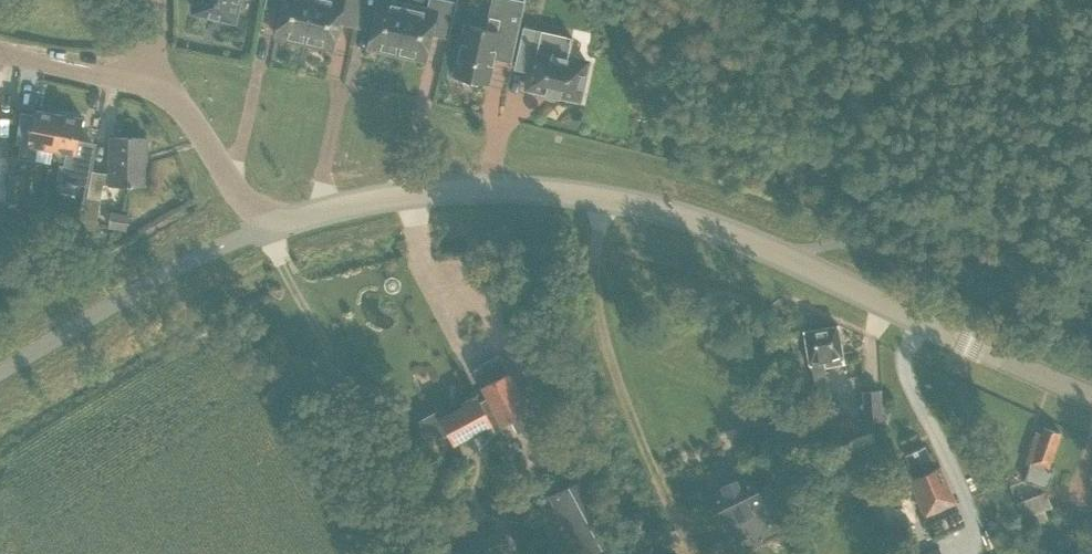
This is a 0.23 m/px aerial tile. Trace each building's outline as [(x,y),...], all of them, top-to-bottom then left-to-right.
[(234,19),(239,0),(196,0),(194,10),(234,19)] [(305,41),(314,0),(266,0),(264,6),(282,10),(276,35),(305,41)] [(356,26),(362,0),(314,0),(305,41),(333,48),(339,22),(356,26)] [(356,26),(373,30),(369,47),(397,53),(408,4),(393,0),(362,0),(356,26)] [(426,59),(432,34),(449,38),(457,0),(456,0),(456,1),(453,0),(429,0),(427,8),(408,4),(397,53),(426,59)] [(478,83),(479,80),(489,82),(494,58),(512,61),(525,0),(493,0),(486,28),(466,23),(454,75),(464,77),(464,80),(478,83)] [(546,93),(559,96),(560,94),(579,98),(582,86),(585,87),(588,75),(584,74),(587,61),(567,57),(572,36),(571,36),(570,37),(526,27),(526,24),(525,23),(515,68),(531,72),(527,87),(546,91),(546,93)] [(38,146),(52,148),(59,113),(35,109),(28,143),(21,142),(19,156),(35,159),(38,146)] [(60,165),(58,179),(61,183),(72,185),(72,182),(90,185),(92,170),(96,147),(79,144),(84,117),(59,113),(52,148),(66,151),(64,165),(60,165)] [(90,185),(87,196),(101,199),(104,183),(110,183),(110,184),(144,184),(144,156),(147,156),(147,137),(111,136),(110,173),(92,170),(90,185)] [(9,157),(0,156),(0,201),(6,201),(9,157)] [(22,198),(24,173),(10,172),(8,197),(22,198)] [(815,382),(820,391),(831,389),(828,379),(826,366),(844,363),(838,325),(805,331),(811,369),(813,369),(815,382)] [(478,398),(491,422),(496,432),(505,427),(504,423),(511,419),(518,432),(531,425),(524,412),(529,409),(510,371),(500,354),(473,368),(483,385),(482,386),(488,396),(480,401),(479,397),(478,398)] [(863,418),(879,417),(878,388),(861,389),(863,418)] [(466,404),(444,416),(440,408),(420,419),(424,436),(426,435),(427,439),(450,433),(454,441),(462,437),(475,451),(496,432),(491,422),(478,398),(476,394),(464,401),(466,404)] [(849,414),(836,419),(841,429),(853,423),(849,414)] [(1048,469),(1061,432),(1044,427),(1042,433),(1036,431),(1025,462),(1030,464),(1024,480),(1048,488),(1053,471),(1048,469)] [(926,515),(955,502),(939,466),(934,468),(924,446),(907,454),(910,462),(904,465),(926,515)] [(622,534),(590,474),(549,496),(581,553),(585,553),(622,534)] [(782,505),(771,483),(759,489),(752,475),(709,496),(722,523),(737,515),(739,519),(753,512),(751,508),(764,502),(769,511),(782,505)] [(1022,516),(1028,513),(1032,526),(1048,520),(1044,508),(1051,505),(1046,491),(1017,502),(1022,516)] [(675,530),(663,536),(670,550),(683,544),(675,530)]
